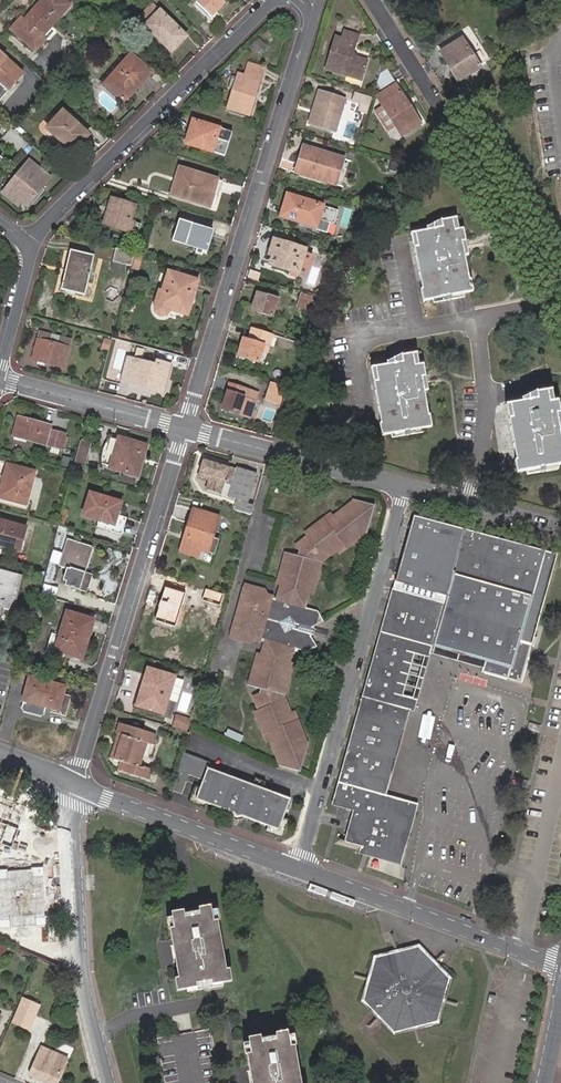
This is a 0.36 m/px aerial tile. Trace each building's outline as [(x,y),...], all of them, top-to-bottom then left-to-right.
[(70,5),(64,0),(47,0),(35,14),(32,12),(24,21),(21,18),(11,30),(36,51),(45,39),(42,37),(70,5)] [(225,2),(223,0),(198,0),(196,2),(211,17),(225,2)] [(138,19),(145,26),(160,10),(153,3),(138,19)] [(171,52),(187,36),(160,10),(145,26),(171,52)] [(106,19),(100,14),(87,29),(93,34),(101,24),(106,19)] [(105,29),(111,22),(107,18),(106,19),(101,24),(105,29)] [(352,55),(358,35),(344,31),(342,38),(336,36),(326,69),(346,75),(361,80),(368,59),(352,55)] [(458,81),(480,67),(463,38),(441,52),(458,81)] [(25,71),(0,50),(0,100),(25,71)] [(123,71),(109,86),(123,100),(151,72),(132,53),(119,67),(123,71)] [(249,63),(247,68),(262,73),(264,68),(249,63)] [(104,82),(109,86),(123,71),(119,67),(104,82)] [(249,114),(262,73),(247,68),(245,76),(239,74),(238,78),(233,91),(228,107),(249,114)] [(228,89),(233,91),(238,78),(232,76),(228,89)] [(392,120),(396,126),(402,136),(421,123),(396,84),(383,92),(387,99),(381,103),(384,106),(376,111),(385,124),(392,120)] [(334,96),(329,94),(321,92),(310,124),(335,133),(346,100),(334,96)] [(354,92),(351,100),(359,103),(356,111),(366,114),(371,98),(354,92)] [(387,99),(383,92),(378,96),(381,103),(387,99)] [(74,152),(90,134),(63,110),(47,128),(74,152)] [(226,156),(233,132),(220,128),(193,120),(190,130),(193,131),(189,145),(226,156)] [(389,131),(396,126),(392,120),(385,124),(389,131)] [(335,183),(343,158),(305,146),(297,172),(335,183)] [(29,204),(50,176),(29,159),(3,192),(15,202),(19,197),(29,204)] [(215,189),(217,179),(178,167),(169,193),(206,205),(212,188),(215,189)] [(223,181),(217,179),(215,189),(212,188),(206,205),(211,207),(215,194),(218,195),(223,181)] [(317,227),(323,206),(288,195),(281,216),(317,227)] [(125,231),(134,206),(110,199),(102,224),(125,231)] [(421,290),(422,301),(433,299),(463,294),(472,292),(470,280),(469,280),(464,256),(462,242),(466,241),(463,230),(459,230),(454,231),(452,220),(441,222),(442,226),(435,227),(435,229),(427,231),(415,233),(418,248),(414,249),(422,290),(421,290)] [(426,228),(427,231),(435,229),(435,227),(442,226),(441,222),(441,220),(426,228)] [(190,237),(188,245),(206,251),(213,231),(180,221),(176,233),(190,237)] [(174,241),(188,245),(190,237),(176,233),(174,241)] [(299,273),(306,249),(274,240),(267,263),(299,273)] [(134,252),(114,247),(110,261),(114,262),(131,265),(134,252)] [(87,285),(94,257),(71,252),(65,280),(87,285)] [(144,256),(136,254),(132,271),(140,272),(144,256)] [(131,265),(114,262),(112,273),(128,276),(131,265)] [(158,291),(155,302),(189,310),(198,281),(168,272),(162,292),(158,291)] [(85,295),(87,285),(65,280),(63,290),(85,295)] [(272,317),(277,300),(258,294),(252,311),(272,317)] [(312,297),(301,294),(297,307),(307,310),(312,297)] [(463,294),(433,299),(433,303),(464,297),(463,294)] [(189,310),(155,302),(154,306),(153,309),(155,313),(158,315),(161,317),(164,316),(167,315),(169,313),(170,310),(188,315),(189,310)] [(64,368),(71,341),(40,333),(33,360),(64,368)] [(295,342),(278,337),(274,349),(291,354),(295,342)] [(258,362),(263,344),(244,339),(239,356),(258,362)] [(108,352),(111,342),(103,340),(101,350),(108,352)] [(379,425),(381,436),(390,434),(421,429),(431,427),(429,416),(428,416),(424,391),(421,377),(425,376),(423,365),(419,365),(414,366),(413,354),(401,356),(402,361),(395,362),(395,364),(387,366),(375,368),(378,381),(374,382),(381,424),(379,425)] [(127,355),(121,379),(164,390),(172,362),(157,359),(156,363),(127,355)] [(386,362),(387,366),(395,364),(395,362),(402,361),(401,356),(401,355),(386,362)] [(266,399),(278,403),(283,386),(272,382),(266,399)] [(230,397),(227,396),(222,409),(238,414),(239,413),(250,416),(258,392),(235,385),(230,397)] [(509,419),(516,461),(515,462),(516,473),(526,471),(557,465),(560,464),(560,443),(559,428),(556,413),(560,413),(558,401),(555,402),(549,403),(548,391),(537,393),(537,397),(530,399),(531,401),(522,402),(511,405),(513,418),(509,419)] [(522,400),(522,402),(531,401),(530,399),(537,397),(537,393),(537,391),(522,400)] [(51,425),(18,417),(13,437),(46,446),(62,450),(66,433),(50,430),(51,425)] [(421,429),(390,434),(391,438),(422,432),(421,429)] [(110,469),(118,440),(110,438),(107,441),(103,445),(101,451),(100,456),(100,461),(102,466),(110,469)] [(119,439),(118,440),(110,469),(109,470),(135,477),(140,458),(143,458),(146,446),(143,446),(119,439)] [(89,444),(80,442),(76,460),(85,462),(89,444)] [(244,513),(255,474),(237,469),(237,470),(203,460),(199,473),(210,476),(208,481),(206,490),(221,494),(228,497),(238,500),(235,510),(244,513)] [(34,472),(8,465),(0,495),(0,497),(26,504),(34,472)] [(557,465),(526,471),(527,475),(558,470),(557,465)] [(210,476),(199,473),(198,477),(208,481),(210,476)] [(115,525),(122,502),(90,493),(84,515),(115,525)] [(305,607),(309,592),(311,584),(315,585),(322,560),(338,549),(344,544),(347,547),(367,531),(374,504),(356,499),(334,515),(326,521),(323,517),(305,532),(306,535),(295,543),(300,549),(298,554),(286,551),(279,574),(283,576),(281,584),(277,598),(273,597),(273,595),(267,593),(265,590),(245,584),(237,614),(235,619),(230,636),(249,642),(256,640),(260,641),(261,639),(265,640),(262,653),(259,662),(255,661),(248,685),(261,689),(259,694),(252,696),(258,711),(254,712),(262,735),(266,734),(269,742),(277,765),(297,771),(305,745),(296,720),(292,721),(289,712),(283,695),(290,671),(286,670),(289,661),(293,647),(306,651),(317,645),(316,641),(313,635),(314,633),(314,628),(315,626),(324,620),(318,611),(305,607)] [(211,539),(217,517),(192,510),(180,552),(197,558),(200,550),(213,554),(217,541),(211,539)] [(331,511),(323,517),(326,521),(334,515),(331,511)] [(558,554),(413,514),(394,582),(400,583),(397,592),(392,590),(380,631),(485,660),(483,668),(482,673),(521,683),(528,657),(558,554)] [(20,551),(26,528),(0,521),(0,545),(20,551)] [(83,574),(91,547),(67,540),(59,565),(70,569),(66,585),(88,592),(92,577),(83,574)] [(340,552),(347,547),(344,544),(338,549),(340,552)] [(3,605),(13,608),(22,576),(0,570),(0,615),(3,605)] [(83,657),(94,618),(68,611),(61,636),(56,635),(52,648),(83,657)] [(314,628),(314,633),(319,634),(327,636),(328,631),(321,629),(314,628)] [(406,814),(393,857),(363,848),(362,851),(361,854),(397,865),(400,866),(404,852),(416,808),(417,804),(404,801),(385,795),(409,712),(413,713),(415,707),(431,654),(483,668),(485,660),(380,631),(377,643),(407,651),(391,706),(402,709),(375,804),(406,814)] [(407,651),(377,643),(331,804),(353,811),(345,837),(337,835),(334,843),(362,851),(363,848),(393,857),(406,814),(375,804),(402,709),(391,706),(407,651)] [(139,700),(165,708),(174,677),(148,670),(139,700)] [(46,714),(48,704),(61,707),(64,713),(68,714),(73,693),(65,691),(66,685),(31,676),(29,684),(24,705),(26,709),(46,714)] [(163,714),(165,708),(139,700),(138,706),(163,714)] [(190,727),(191,715),(177,715),(177,727),(190,727)] [(121,738),(144,746),(145,744),(151,746),(154,736),(118,724),(115,735),(117,735),(122,737),(121,738)] [(121,738),(117,737),(109,759),(114,761),(121,738)] [(137,769),(144,746),(121,738),(114,761),(120,763),(118,773),(148,782),(151,771),(142,768),(142,770),(137,769)] [(262,789),(252,786),(207,769),(209,763),(183,753),(172,791),(180,794),(187,775),(202,780),(199,788),(195,800),(205,804),(232,814),(242,818),(267,827),(278,831),(282,819),(290,800),(262,789)] [(262,789),(264,783),(254,779),(252,786),(262,789)] [(203,810),(205,804),(195,800),(199,788),(194,786),(187,804),(203,810)] [(0,795),(0,842),(13,847),(28,805),(0,795)] [(281,839),(287,821),(282,819),(278,831),(267,827),(265,833),(281,839)] [(43,868),(0,871),(0,891),(2,927),(46,924),(43,868)] [(190,976),(178,978),(175,978),(176,991),(186,989),(197,987),(196,984),(211,981),(212,985),(222,983),(232,982),(229,969),(225,969),(217,921),(213,921),(211,911),(211,906),(198,908),(198,911),(199,915),(185,917),(184,914),(184,910),(171,912),(172,917),(174,929),(181,927),(190,976)] [(169,929),(178,978),(190,976),(181,927),(174,929),(169,929)] [(389,934),(393,953),(376,957),(369,977),(354,973),(353,977),(368,982),(361,1001),(375,1015),(365,1025),(369,1029),(379,1019),(393,1034),(412,1028),(417,1043),(421,1042),(417,1027),(420,1026),(436,1022),(442,1002),(456,1007),(457,1002),(444,998),(449,979),(435,964),(446,953),(443,949),(431,960),(418,948),(400,952),(395,932),(389,934)] [(28,953),(40,958),(43,959),(46,953),(44,949),(34,945),(30,946),(28,953)] [(197,987),(186,989),(186,993),(222,987),(222,983),(212,985),(211,981),(196,984),(197,987)] [(25,999),(14,1024),(31,1032),(42,1006),(25,999)] [(157,1039),(164,1082),(219,1082),(210,1029),(157,1039)] [(294,1046),(290,1046),(288,1036),(288,1032),(275,1034),(276,1037),(276,1041),(261,1043),(261,1039),(260,1036),(248,1038),(249,1043),(250,1053),(258,1052),(263,1082),(301,1082),(294,1046)] [(68,1058),(43,1047),(30,1075),(48,1082),(57,1082),(68,1058)] [(251,1082),(263,1082),(258,1052),(250,1053),(246,1054),(251,1082)]
